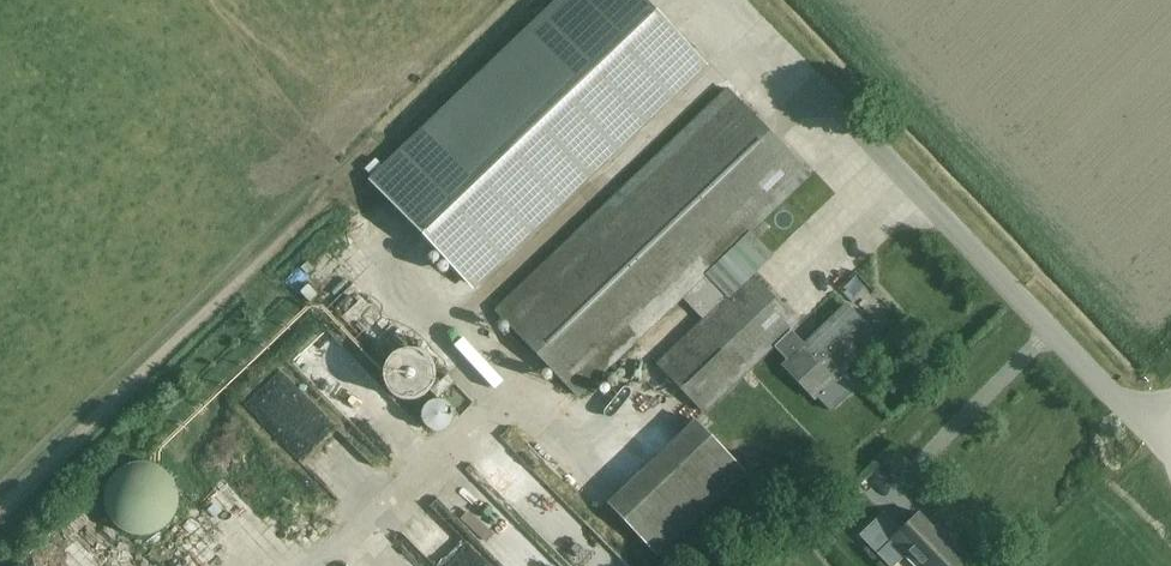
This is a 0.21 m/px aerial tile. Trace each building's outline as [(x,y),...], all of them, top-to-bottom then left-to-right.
[(376,179),(473,282),(705,62),(646,0),(565,0),(376,179)] [(811,175),(729,88),(497,308),(579,395),(683,297),(704,319),(658,363),(704,411),(775,345),(792,328),(801,320),(755,271),(731,293),(710,270),(811,175)] [(849,268),(836,280),(876,322),(889,311),(849,268)] [(319,295),(309,284),(300,292),(310,303),(319,295)] [(814,396),(830,412),(858,385),(843,370),(872,342),(842,311),(807,344),(792,328),(775,345),(789,360),(785,365),(814,396)] [(430,360),(427,356),(425,354),(421,351),(414,349),(408,348),(401,349),(394,352),(387,358),(383,366),(381,375),(382,382),(386,390),(393,396),(399,399),(406,401),(414,400),(420,398),(425,395),(430,390),(433,383),(435,375),(433,367),(430,360)] [(248,398),(276,434),(279,431),(293,448),(299,443),(314,462),(332,485),(348,472),(344,466),(349,462),(282,372),(248,398)] [(450,409),(447,405),(442,402),(436,400),(430,401),(425,405),(422,409),(421,415),(421,420),(424,426),(429,429),(434,430),(440,430),(445,428),(448,425),(451,419),(451,414),(450,409)] [(590,495),(640,554),(734,475),(685,416),(590,495)] [(170,477),(167,473),(163,470),(156,466),(147,463),(136,462),(126,465),(116,471),(108,481),(104,491),(103,499),(105,509),(109,519),(115,526),(123,532),(133,535),(141,536),(150,535),(156,533),(162,529),(167,525),(173,517),(176,508),(177,501),(177,494),(176,489),(173,482),(170,477)] [(515,499),(577,565),(627,565),(569,504),(548,523),(527,500),(534,493),(528,487),(515,499)] [(438,565),(443,565),(435,558),(454,539),(423,508),(402,529),(438,565)] [(883,511),(859,535),(889,565),(894,565),(906,555),(917,565),(959,565),(968,557),(948,536),(944,539),(919,513),(901,530),(883,511)] [(467,553),(453,565),(480,565),(467,553)] [(131,555),(120,564),(122,565),(140,565),(131,555)]
